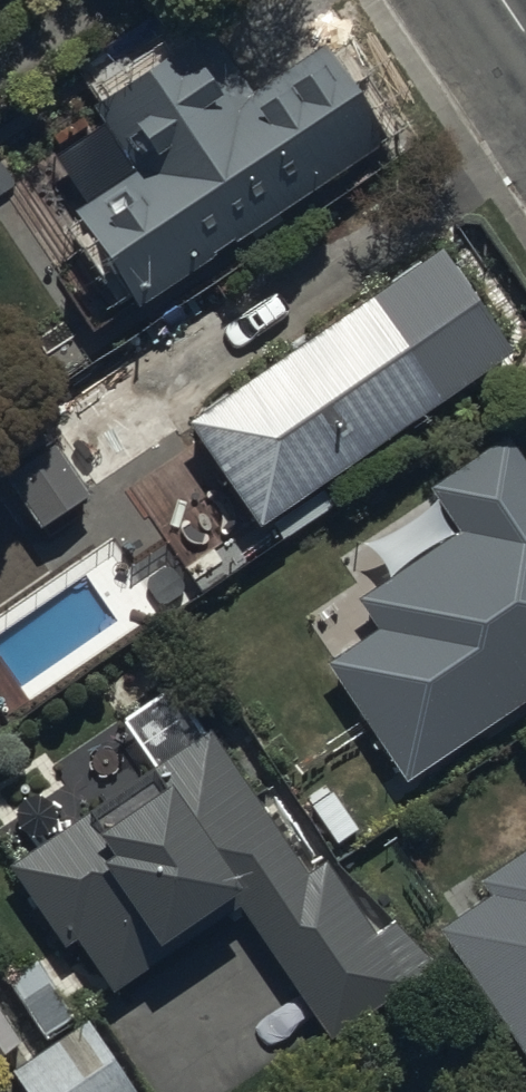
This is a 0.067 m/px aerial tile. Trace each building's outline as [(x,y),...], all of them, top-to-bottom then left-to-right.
[(207,27),(92,106),(133,166),(71,209),(144,313),(390,143),(322,45),(253,92),(207,27)] [(443,252),(190,425),(266,530),(516,360),(443,252)] [(328,665),(405,780),(525,700),(525,468),(506,439),(427,491),(456,534),(356,599),(378,632),(328,665)] [(169,782),(95,829),(86,815),(9,865),(66,950),(79,941),(114,996),(180,954),(170,940),(233,900),(324,1041),(432,972),(398,919),(376,934),(332,864),(308,879),(212,729),(158,764),(169,782)] [(525,1056),(525,855),(479,887),(485,896),(439,927),(525,1056)] [(9,1054),(13,1060),(75,1021),(36,959),(0,981),(0,1059),(9,1054)] [(13,1072),(26,1091),(136,1091),(89,1021),(13,1072)] [(262,1091),(290,1091),(282,1079),(262,1091)]
